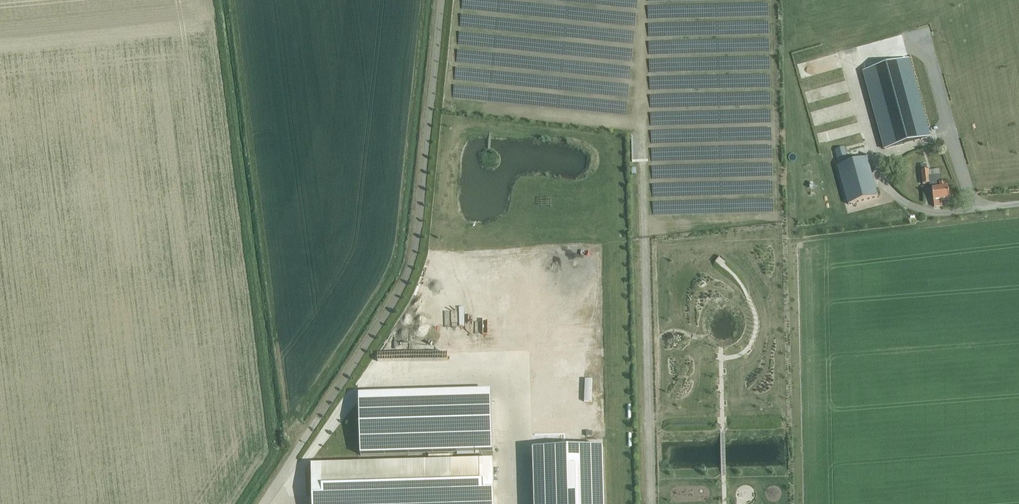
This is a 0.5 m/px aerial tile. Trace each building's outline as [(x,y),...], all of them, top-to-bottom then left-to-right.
[(863,72),(885,150),(929,137),(908,60),(863,72)] [(838,166),(848,205),(878,197),(867,158),(848,163),(844,148),(835,150),(839,166),(838,166)] [(921,171),(922,184),(929,184),(929,187),(932,186),(932,190),(934,207),(942,206),(942,201),(949,200),(947,183),(942,184),(941,176),(940,176),(939,170),(929,171),(928,170),(927,170),(921,171)] [(431,403),(359,405),(360,455),(493,451),(491,401),(431,403)] [(533,449),(534,503),(604,503),(603,447),(533,449)] [(493,460),(311,466),(312,503),(494,503),(493,460)]
